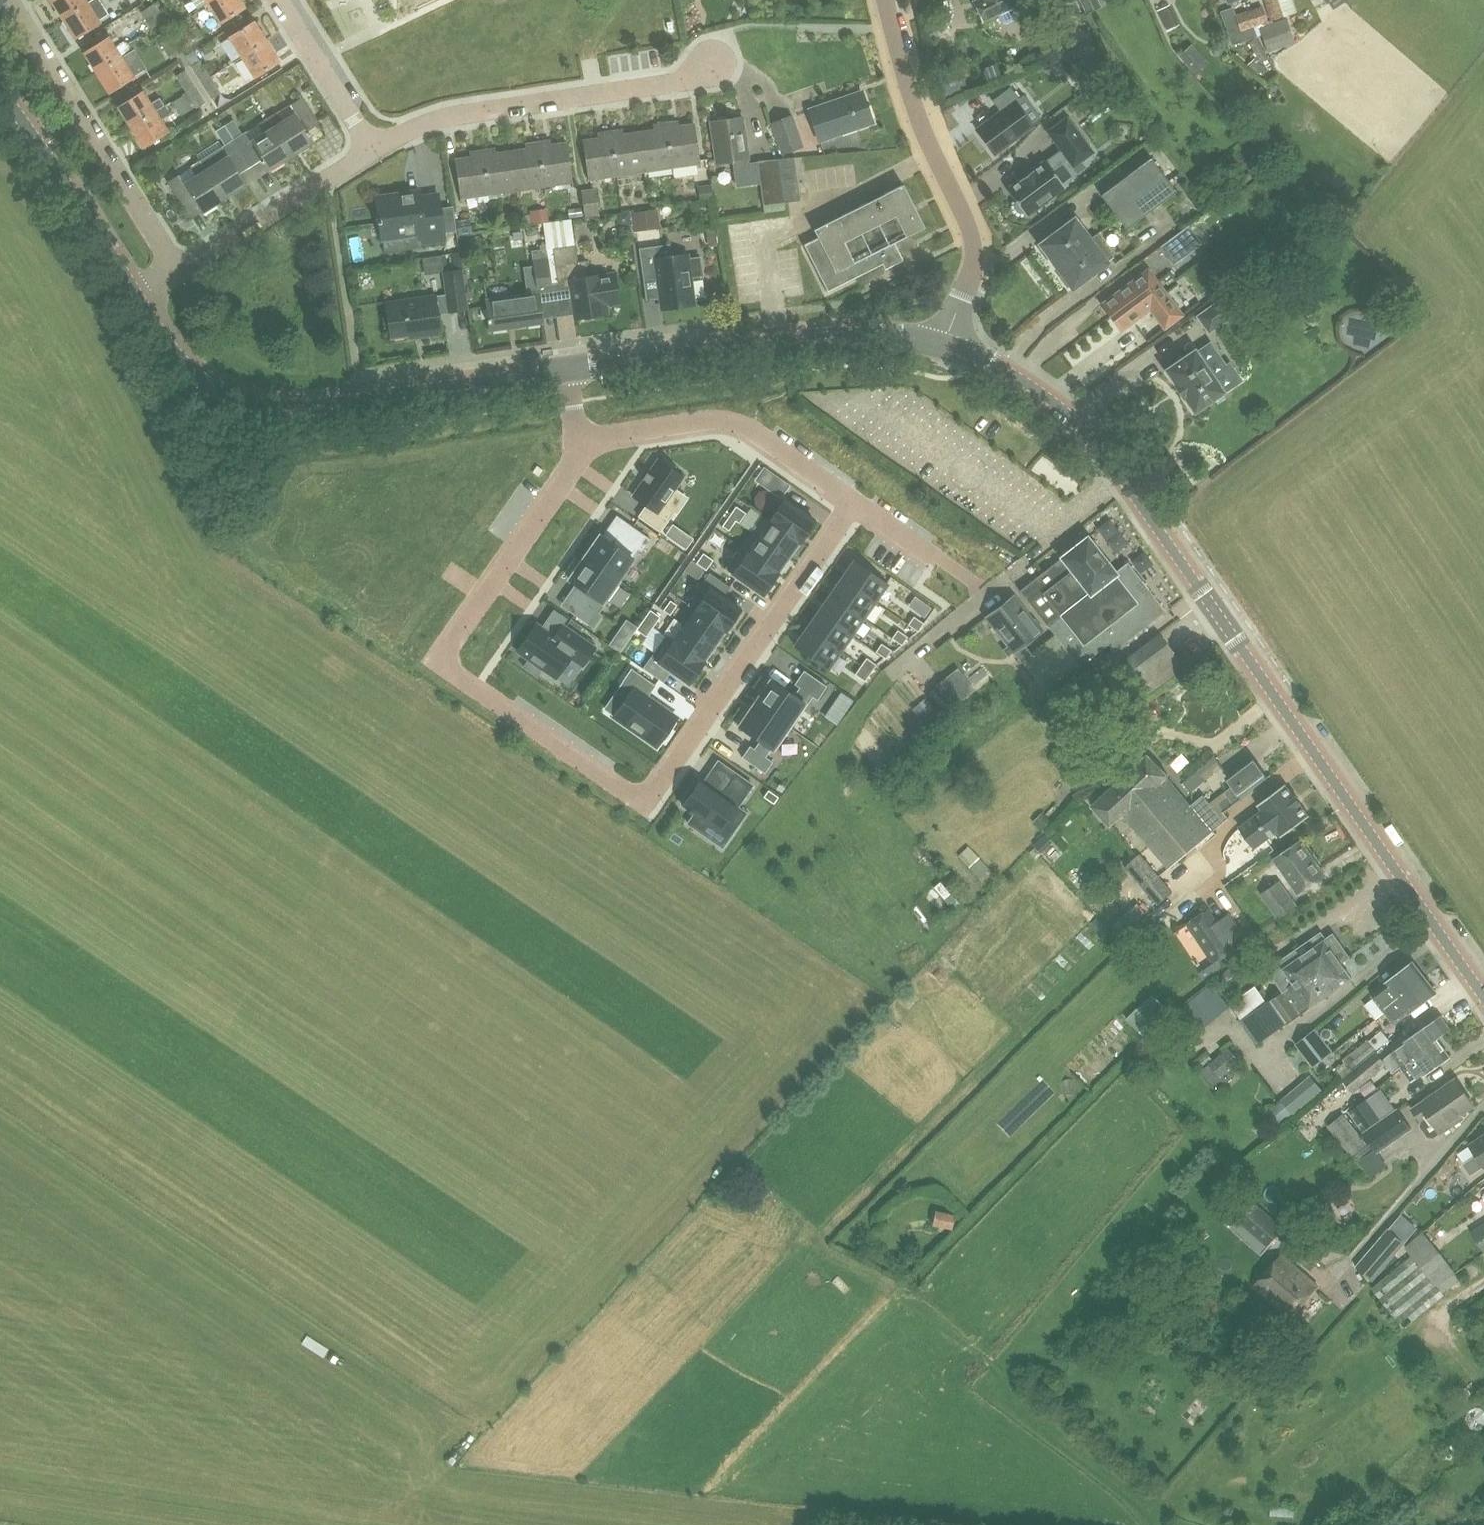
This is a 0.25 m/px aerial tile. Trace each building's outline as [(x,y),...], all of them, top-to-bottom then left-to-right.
[(63,18),(87,3),(86,0),(51,0),(63,18)] [(208,3),(221,23),(246,7),(241,0),(213,0),(208,3)] [(336,5),(339,14),(366,4),(364,0),(350,0),(336,5)] [(1026,0),(975,0),(972,1),(982,21),(996,14),(1001,24),(1006,26),(1019,19),(1020,14),(1016,5),(1026,0)] [(1086,12),(1100,6),(1097,0),(1080,0),(1086,12)] [(1278,0),(1263,0),(1270,20),(1283,15),(1278,0)] [(1288,15),(1301,13),(1300,0),(1286,0),(1288,15)] [(160,23),(164,30),(173,24),(169,18),(169,17),(159,1),(149,7),(160,23)] [(87,3),(63,18),(75,39),(100,23),(87,3)] [(1166,31),(1179,25),(1169,4),(1157,10),(1166,31)] [(1250,10),(1255,25),(1268,21),(1263,6),(1250,10)] [(151,28),(160,23),(149,7),(147,8),(141,12),(151,28)] [(1259,36),(1255,25),(1250,10),(1234,15),(1232,7),(1220,11),(1231,45),(1257,37),(1259,36)] [(1286,20),(1260,29),(1268,54),(1294,45),(1286,20)] [(261,45),(267,41),(254,21),(229,37),(242,57),(261,45)] [(178,31),(168,37),(179,54),(188,48),(178,31)] [(121,57),(115,47),(109,37),(84,52),(97,73),(121,57)] [(179,54),(168,37),(160,42),(170,59),(179,54)] [(1221,55),(1225,46),(1224,41),(1220,39),(1215,40),(1210,49),(1212,54),(1215,56),(1221,55)] [(279,62),(267,41),(261,45),(242,57),(255,77),(279,62)] [(121,57),(97,73),(109,93),(134,78),(121,57)] [(201,82),(211,76),(201,60),(191,66),(201,82)] [(1264,69),(1255,61),(1250,66),(1260,74),(1264,69)] [(993,65),(984,69),(983,74),(987,84),(1001,79),(997,68),(993,65)] [(186,93),(196,86),(185,70),(176,76),(186,93)] [(959,72),(945,76),(949,90),(963,86),(959,72)] [(221,93),(211,76),(201,82),(211,99),(221,93)] [(979,128),(997,152),(1034,124),(1017,101),(1022,97),(1013,85),(995,98),(1003,110),(979,128)] [(206,102),(196,86),(186,93),(196,109),(206,102)] [(165,106),(165,105),(160,97),(150,103),(143,91),(118,107),(131,127),(155,112),(165,106)] [(809,109),(820,141),(873,122),(862,91),(809,109)] [(174,102),(182,114),(192,107),(184,95),(174,102)] [(275,114),(268,118),(292,156),(314,143),(306,131),(317,124),(301,99),(288,107),(293,114),(280,123),(275,114)] [(166,104),(165,105),(165,106),(155,112),(131,127),(143,148),(168,132),(160,120),(171,113),(166,104)] [(773,123),(785,152),(804,145),(793,115),(773,123)] [(761,182),(758,161),(750,162),(749,158),(743,116),(728,118),(724,116),(718,116),(716,120),(711,121),(717,163),(734,160),(737,186),(761,182)] [(1063,153),(1064,154),(1067,157),(1086,143),(1067,117),(1048,132),(1060,148),(1063,153)] [(292,156),(268,118),(257,125),(262,134),(249,142),(244,134),(242,135),(233,140),(250,167),(262,159),(269,170),(292,156)] [(233,121),(224,126),(226,130),(233,140),(242,135),(233,121)] [(674,121),(666,122),(673,166),(701,162),(695,123),(675,126),(674,121)] [(673,166),(666,122),(658,123),(658,128),(639,131),(645,170),(673,166)] [(618,129),(610,130),(617,174),(645,170),(639,131),(619,134),(618,129)] [(233,140),(226,130),(219,134),(226,145),(233,140)] [(617,174),(610,130),(602,131),(603,136),(583,139),(588,178),(617,174)] [(239,173),(250,167),(233,140),(226,145),(200,161),(216,186),(224,199),(246,185),(239,173)] [(538,141),(545,185),(573,181),(567,141),(547,144),(546,140),(538,141)] [(530,147),(511,150),(517,189),(545,185),(538,141),(529,142),(530,147)] [(483,149),(489,193),(517,189),(511,150),(491,153),(490,148),(483,149)] [(461,197),(489,193),(483,149),(474,150),(475,155),(455,158),(461,197)] [(795,156),(779,158),(785,203),(801,201),(795,156)] [(1056,158),(1054,157),(1046,163),(1045,161),(1006,189),(1016,202),(1014,205),(1014,209),(1017,212),(1020,213),(1023,212),(1026,215),(1064,186),(1063,184),(1071,178),(1057,159),(1056,158)] [(779,158),(758,161),(761,182),(764,206),(785,203),(779,158)] [(1126,229),(1175,192),(1150,158),(1101,195),(1126,229)] [(202,213),(224,199),(216,186),(200,161),(191,167),(196,175),(184,183),(179,175),(168,181),(185,208),(195,202),(202,213)] [(1248,172),(1239,179),(1240,181),(1236,184),(1238,188),(1252,178),(1248,172)] [(903,184),(853,210),(881,265),(884,271),(895,266),(900,253),(894,243),(925,227),(903,184)] [(714,196),(712,185),(699,187),(700,198),(714,196)] [(595,188),(580,190),(585,218),(599,215),(595,188)] [(381,237),(419,232),(421,244),(445,240),(440,205),(421,208),(418,189),(375,195),(381,237)] [(153,195),(158,204),(167,198),(163,193),(160,191),(153,195)] [(533,210),(535,223),(549,221),(547,208),(533,210)] [(581,208),(568,210),(570,219),(583,217),(581,208)] [(657,210),(632,213),(634,230),(660,227),(657,210)] [(881,265),(853,210),(815,229),(817,235),(803,242),(828,292),(881,265)] [(458,235),(473,232),(471,218),(456,221),(458,235)] [(1056,265),(1056,266),(1076,250),(1089,239),(1074,219),(1040,244),(1042,247),(1039,250),(1046,259),(1050,257),(1056,265)] [(543,224),(546,244),(548,255),(548,258),(556,257),(555,248),(575,246),(571,220),(543,224)] [(1076,250),(1056,266),(1063,275),(1060,278),(1067,287),(1070,285),(1072,288),(1113,257),(1096,234),(1089,239),(1076,250)] [(1189,253),(1176,236),(1160,248),(1173,265),(1189,253)] [(640,248),(644,282),(658,280),(662,305),(695,301),(691,277),(703,275),(701,259),(689,261),(673,263),(670,243),(640,248)] [(571,286),(575,318),(608,313),(607,306),(619,305),(615,271),(602,273),(591,274),(589,258),(577,260),(575,246),(555,248),(556,257),(557,263),(560,287),(571,286)] [(552,287),(548,255),(532,257),(534,269),(537,289),(552,287)] [(448,313),(469,310),(463,268),(442,271),(445,294),(448,313)] [(1101,304),(1111,318),(1157,281),(1148,269),(1101,304)] [(1157,281),(1111,318),(1121,331),(1149,310),(1164,330),(1183,316),(1157,281)] [(539,292),(529,293),(487,299),(491,330),(543,322),(539,292)] [(438,315),(435,296),(435,295),(385,302),(390,335),(417,332),(418,335),(440,332),(438,315)] [(1232,315),(1222,300),(1198,316),(1209,331),(1232,315)] [(1175,334),(1194,321),(1189,314),(1170,327),(1175,334)] [(1166,370),(1195,412),(1224,392),(1212,376),(1225,367),(1208,341),(1195,350),(1166,370)] [(633,496),(646,505),(638,516),(660,532),(674,512),(663,505),(683,477),(673,470),(675,467),(664,459),(662,462),(658,460),(649,473),(647,472),(646,473),(648,475),(645,479),(643,477),(642,478),(644,480),(633,496)] [(777,496),(786,482),(778,477),(769,490),(777,496)] [(784,499),(770,520),(762,515),(799,542),(814,520),(784,499)] [(736,506),(729,516),(739,523),(746,513),(736,506)] [(762,515),(751,531),(788,557),(799,542),(762,515)] [(729,516),(722,526),(732,533),(739,523),(729,516)] [(613,544),(600,535),(585,556),(621,582),(621,581),(618,579),(633,558),(638,550),(642,552),(651,539),(628,523),(613,544)] [(788,557),(751,531),(750,532),(758,537),(748,551),(740,546),(740,547),(777,573),(788,557)] [(1091,655),(1092,656),(1108,643),(1113,650),(1163,611),(1126,563),(1113,573),(1108,567),(1102,559),(1096,551),(1098,547),(1092,540),(1088,541),(1087,539),(1034,581),(1020,591),(1047,626),(1055,635),(1031,654),(1022,661),(1045,691),(1091,655)] [(740,547),(725,568),(762,595),(777,573),(740,547)] [(696,563),(706,570),(713,560),(703,553),(696,563)] [(621,582),(585,556),(569,579),(592,595),(586,604),(583,601),(574,614),(593,628),(603,615),(599,613),(621,582)] [(876,602),(888,584),(855,561),(842,579),(876,602)] [(710,572),(687,604),(725,630),(740,608),(723,596),(730,586),(710,572)] [(876,602),(842,579),(831,595),(864,619),(876,602)] [(864,619),(831,595),(819,612),(852,635),(864,619)] [(1024,644),(1042,630),(1034,620),(1033,621),(1014,596),(986,617),(1006,643),(1008,645),(1002,649),(1008,656),(1013,652),(1021,662),(1022,661),(1031,654),(1024,644)] [(663,610),(670,615),(677,605),(670,600),(663,610)] [(691,607),(680,622),(714,646),(725,630),(687,604),(687,605),(691,607)] [(650,610),(643,620),(653,627),(660,617),(650,610)] [(852,635),(819,612),(807,629),(841,652),(852,635)] [(914,616),(908,625),(918,631),(924,623),(914,616)] [(643,620),(636,630),(646,637),(653,627),(643,620)] [(666,635),(703,662),(714,646),(680,622),(680,623),(684,626),(674,640),(666,635)] [(552,634),(536,623),(517,651),(529,659),(524,667),(534,673),(539,666),(553,676),(568,655),(583,665),(596,647),(563,624),(556,633),(552,634)] [(841,652),(807,629),(795,646),(828,670),(841,652)] [(897,630),(892,638),(901,645),(907,637),(897,630)] [(620,653),(628,640),(618,632),(609,645),(620,653)] [(1161,636),(1161,637),(1159,634),(1116,667),(1140,699),(1184,667),(1171,650),(1171,649),(1169,650),(1161,638),(1162,637),(1161,636)] [(666,635),(651,657),(688,683),(703,662),(666,635)] [(881,643),(876,651),(885,658),(891,650),(881,643)] [(861,666),(870,673),(876,664),(866,658),(861,666)] [(865,681),(870,673),(861,666),(855,674),(865,681)] [(631,668),(622,681),(633,688),(613,716),(656,746),(677,717),(648,697),(656,685),(631,668)] [(817,700),(827,686),(804,670),(794,684),(799,687),(793,696),(767,678),(758,691),(762,693),(755,703),(791,728),(813,697),(817,700)] [(963,696),(948,677),(931,690),(946,710),(963,696)] [(835,700),(849,709),(854,701),(841,692),(835,700)] [(925,700),(914,708),(921,718),(932,709),(925,700)] [(755,703),(748,713),(745,711),(736,724),(760,740),(754,749),(750,746),(742,757),(765,773),(773,762),(765,757),(771,748),(775,751),(791,728),(755,703)] [(1148,755),(1130,772),(1153,799),(1171,820),(1146,841),(1169,868),(1201,841),(1214,830),(1191,803),(1185,796),(1168,776),(1148,755)] [(1234,786),(1225,792),(1230,798),(1221,805),(1225,810),(1253,790),(1251,789),(1267,777),(1252,758),(1227,777),(1234,786)] [(1198,770),(1184,782),(1191,792),(1206,780),(1198,770)] [(1124,814),(1146,841),(1171,820),(1153,799),(1130,772),(1093,806),(1111,825),(1124,814)] [(695,814),(690,820),(702,828),(707,822),(718,830),(721,825),(732,833),(746,813),(737,807),(752,785),(735,773),(720,795),(700,781),(695,787),(693,785),(684,797),(687,799),(683,805),(688,809),(687,811),(691,813),(692,812),(695,814)] [(1281,837),(1310,816),(1309,815),(1300,804),(1301,803),(1300,801),(1299,802),(1296,798),(1297,797),(1296,796),(1295,797),(1286,785),(1287,785),(1286,784),(1258,805),(1258,806),(1259,806),(1262,810),(1240,827),(1256,848),(1278,831),(1281,836),(1281,837)] [(773,803),(778,797),(768,789),(763,796),(773,803)] [(1204,794),(1191,803),(1214,830),(1226,820),(1204,794)] [(1043,812),(1034,822),(1045,832),(1055,822),(1043,812)] [(1275,859),(1298,892),(1324,874),(1300,841),(1275,859)] [(983,882),(993,873),(969,845),(957,855),(965,864),(971,869),(983,882)] [(1157,905),(1173,892),(1140,853),(1125,866),(1157,905)] [(1103,891),(1108,896),(1127,877),(1122,872),(1103,891)] [(1260,894),(1278,919),(1298,905),(1287,891),(1280,880),(1277,883),(1260,894)] [(1123,932),(1147,911),(1139,902),(1115,923),(1123,932)] [(1217,923),(1208,910),(1193,920),(1219,959),(1235,949),(1231,943),(1243,934),(1230,914),(1217,923)] [(1283,991),(1343,948),(1334,934),(1315,948),(1310,941),(1269,969),(1283,991)] [(1266,1003),(1243,1019),(1241,1020),(1258,1044),(1352,978),(1341,963),(1349,957),(1345,950),(1343,948),(1283,991),(1266,1003)] [(1407,991),(1425,977),(1413,963),(1386,985),(1386,986),(1373,996),(1374,997),(1364,1004),(1374,1017),(1383,1010),(1407,991)] [(1230,967),(1218,978),(1223,984),(1236,974),(1230,967)] [(1436,991),(1425,977),(1407,991),(1383,1010),(1394,1023),(1408,1012),(1408,1013),(1436,991)] [(1214,983),(1204,991),(1222,1013),(1231,1005),(1214,983)] [(1231,1003),(1243,1019),(1266,1003),(1255,986),(1231,1003)] [(1138,1008),(1127,1018),(1144,1034),(1154,1024),(1138,1008)] [(1398,1070),(1402,1067),(1401,1065),(1437,1039),(1451,1029),(1441,1016),(1402,1044),(1403,1045),(1392,1052),(1383,1059),(1377,1051),(1343,1080),(1353,1092),(1387,1064),(1391,1061),(1398,1070)] [(1313,1068),(1314,1066),(1333,1052),(1334,1051),(1317,1029),(1296,1046),(1313,1068)] [(1343,1080),(1377,1051),(1376,1051),(1377,1051),(1368,1039),(1343,1060),(1345,1062),(1335,1071),(1343,1080)] [(1401,1065),(1402,1067),(1412,1081),(1423,1073),(1424,1075),(1450,1056),(1437,1039),(1401,1065)] [(1235,1074),(1232,1070),(1240,1064),(1226,1047),(1200,1069),(1217,1089),(1235,1074)] [(1333,1052),(1314,1066),(1319,1072),(1337,1058),(1333,1052)] [(1311,1076),(1283,1100),(1296,1116),(1296,1117),(1325,1093),(1311,1076)] [(1420,1104),(1413,1109),(1421,1120),(1420,1128),(1426,1137),(1434,1138),(1441,1133),(1463,1118),(1460,1114),(1474,1105),(1455,1079),(1420,1104)] [(1363,1132),(1384,1118),(1369,1097),(1348,1111),(1363,1132)] [(1296,1116),(1283,1100),(1264,1116),(1277,1132),(1296,1116)] [(1384,1118),(1363,1132),(1375,1151),(1377,1153),(1379,1152),(1412,1129),(1398,1108),(1384,1118)] [(1343,1114),(1327,1126),(1352,1156),(1367,1143),(1343,1114)] [(1471,1174),(1483,1165),(1483,1135),(1470,1144),(1477,1155),(1464,1164),(1471,1174)] [(1253,1202),(1237,1220),(1268,1247),(1284,1228),(1253,1202)] [(936,1210),(933,1226),(952,1230),(955,1214),(936,1210)] [(1482,1224),(1471,1232),(1483,1251),(1483,1223),(1482,1224)] [(1373,1280),(1405,1242),(1397,1235),(1388,1229),(1357,1267),(1373,1280)] [(1413,1257),(1443,1293),(1460,1281),(1455,1273),(1456,1272),(1422,1230),(1403,1245),(1413,1257)] [(1282,1252),(1253,1287),(1291,1319),(1320,1284),(1282,1252)] [(1445,1295),(1443,1293),(1413,1257),(1373,1290),(1404,1328),(1445,1295)]
